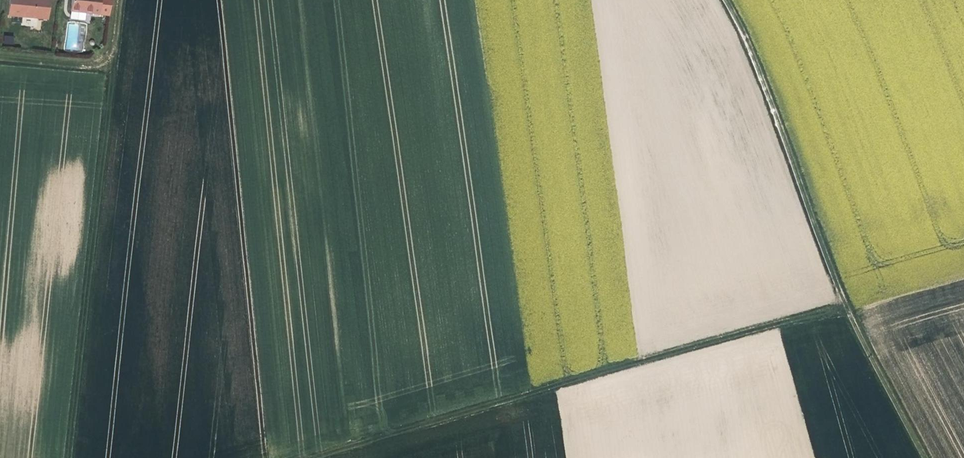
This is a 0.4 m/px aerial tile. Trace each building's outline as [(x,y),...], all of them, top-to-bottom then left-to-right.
[(50,0),(9,0),(8,15),(48,19),(50,0)] [(70,11),(85,13),(99,15),(100,0),(72,0),(70,11)] [(99,15),(109,16),(111,0),(100,0),(99,15)] [(84,21),(85,13),(70,11),(69,19),(84,21)] [(4,44),(14,44),(13,35),(4,35),(4,44)]
